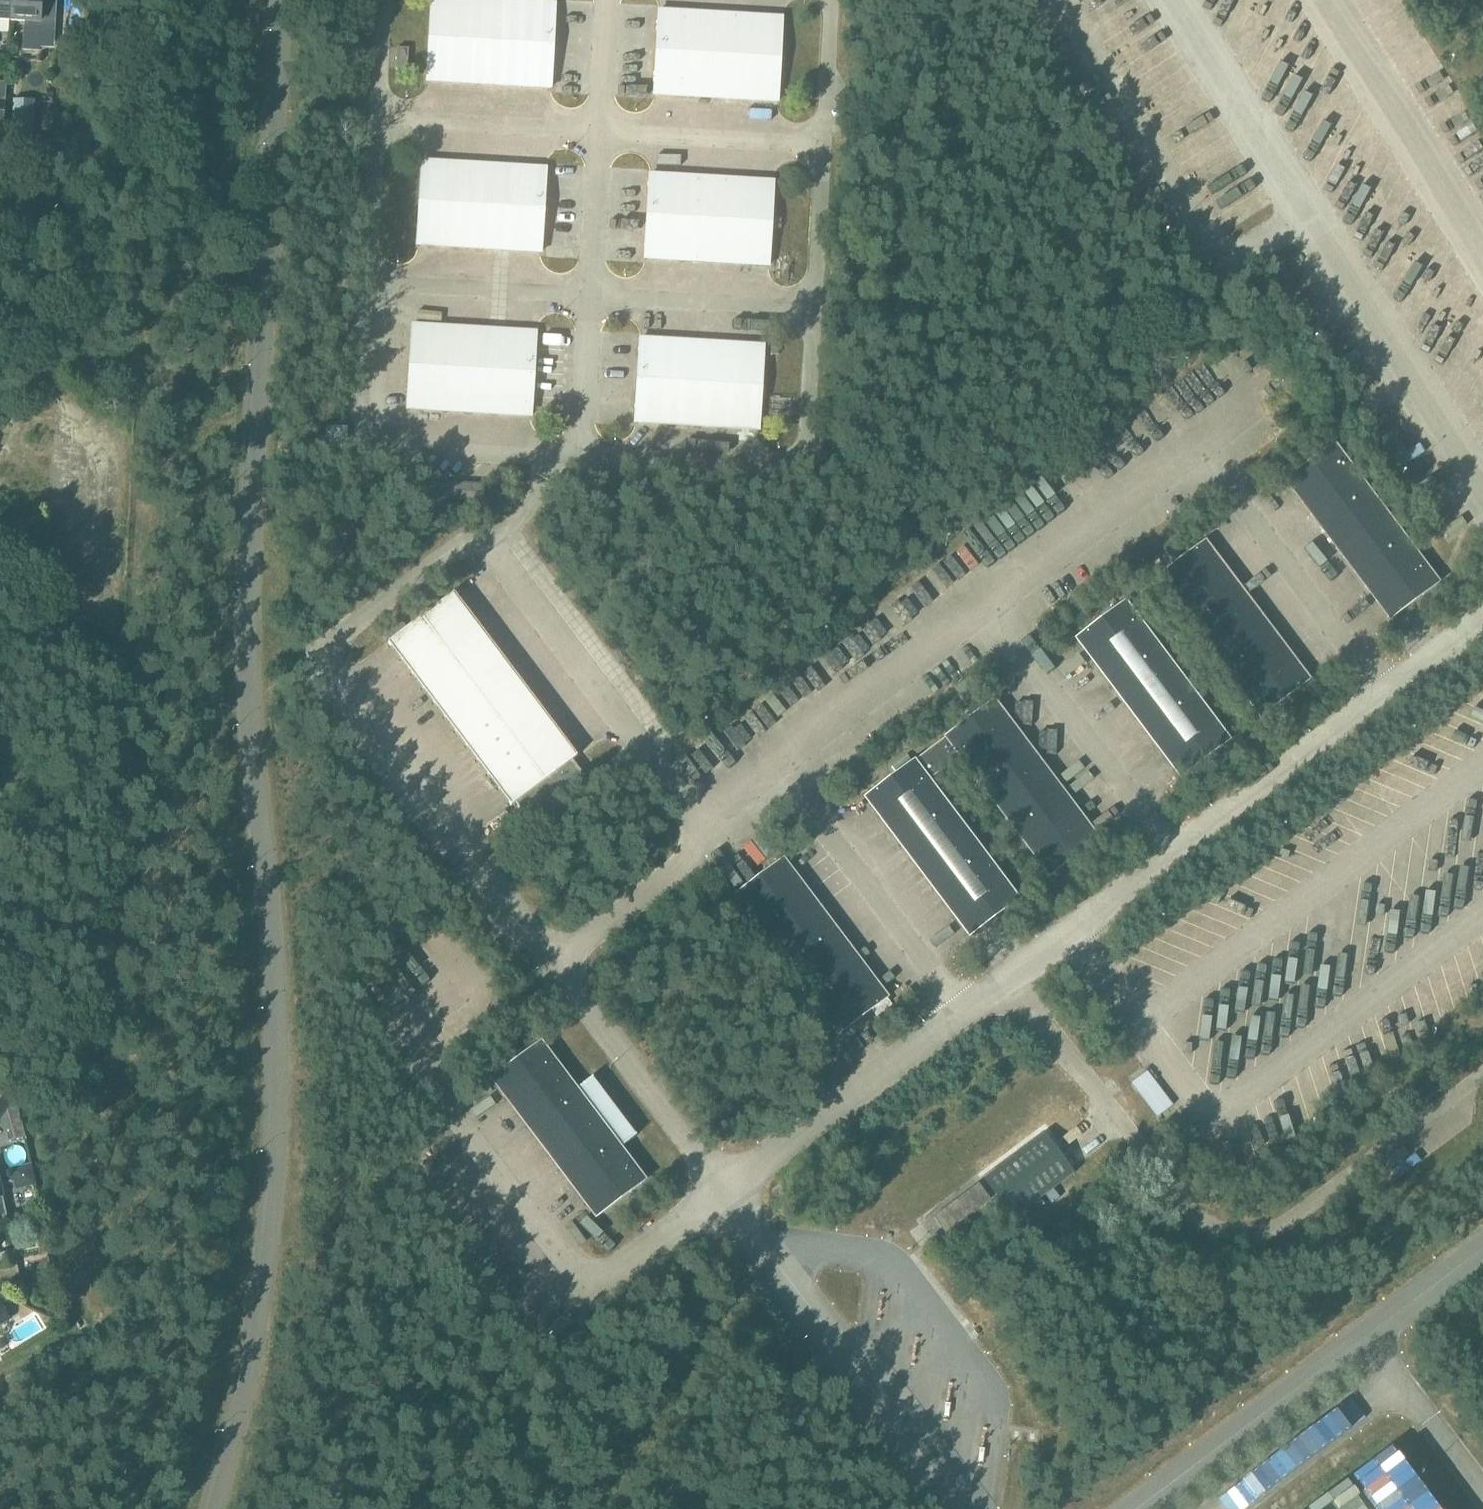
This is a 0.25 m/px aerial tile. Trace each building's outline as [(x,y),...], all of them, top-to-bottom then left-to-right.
[(11,0),(0,0),(0,20),(10,21),(11,0)] [(10,21),(25,21),(23,49),(38,50),(41,0),(11,0),(10,21)] [(427,81),(551,88),(556,4),(486,0),(432,0),(427,81)] [(659,10),(654,95),(778,102),(783,18),(659,10)] [(397,48),(396,69),(407,70),(409,48),(397,48)] [(31,129),(30,142),(48,143),(49,130),(31,129)] [(423,161),(418,245),(494,250),(510,251),(541,252),(546,168),(423,161)] [(650,174),(645,259),(768,266),(773,182),(650,174)] [(413,325),(408,409),(531,416),(536,332),(505,330),(489,329),(413,325)] [(640,338),(635,423),(759,430),(764,346),(640,338)] [(1334,444),(1285,481),(1390,620),(1439,583),(1334,444)] [(445,500),(483,502),(484,485),(446,483),(445,500)] [(1205,542),(1156,579),(1260,718),(1309,681),(1205,542)] [(1155,548),(1141,558),(1147,567),(1161,557),(1155,548)] [(388,642),(511,806),(516,802),(527,817),(582,773),(572,760),(577,756),(454,593),(388,642)] [(1125,602),(1076,639),(1180,778),(1229,741),(1125,602)] [(1099,839),(995,700),(995,699),(943,737),(944,738),(915,759),(864,798),(969,937),(1020,899),(930,779),(959,757),(1049,878),(1099,839)] [(735,896),(734,896),(838,1035),(864,1015),(872,1010),(877,1017),(892,1005),(887,999),(888,998),(887,997),(783,859),(735,896)] [(541,1042),(492,1079),(596,1218),(645,1181),(645,1180),(644,1181),(620,1149),(636,1136),(636,1135),(635,1136),(592,1079),(593,1078),(592,1078),(576,1090),(540,1044),(541,1043),(541,1042)] [(1157,1118),(1173,1105),(1147,1071),(1131,1084),(1157,1118)] [(933,1217),(945,1233),(990,1199),(978,1183),(933,1217)] [(1013,1208),(1029,1196),(1021,1186),(1005,1198),(1013,1208)] [(17,1264),(14,1251),(0,1254),(0,1266),(17,1264)] [(11,1322),(0,1301),(0,1327),(11,1322)]
